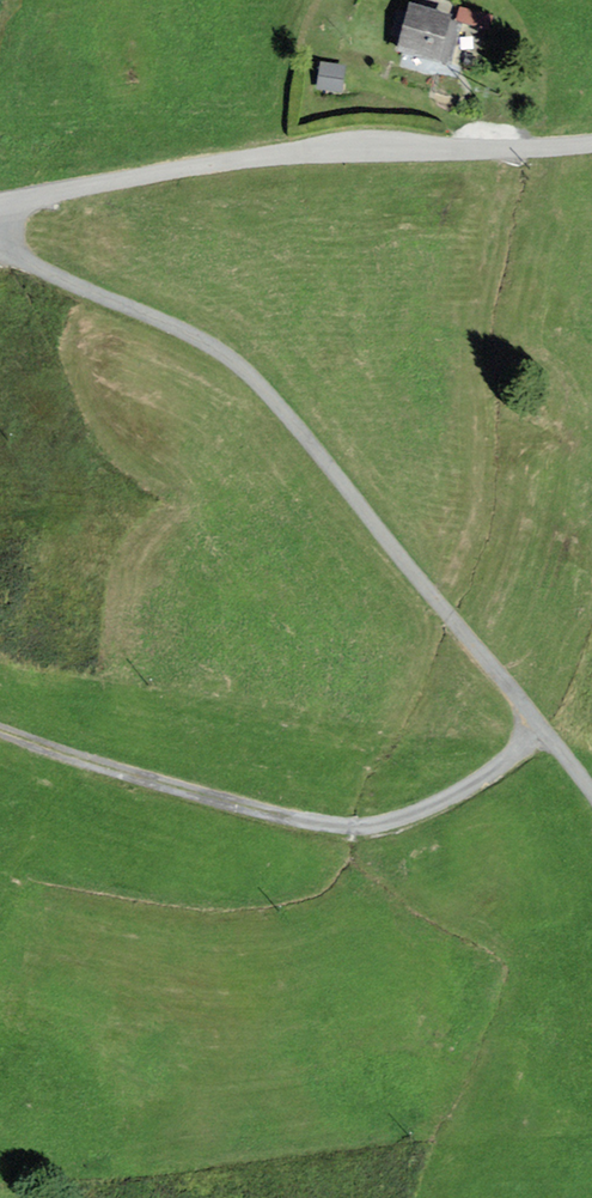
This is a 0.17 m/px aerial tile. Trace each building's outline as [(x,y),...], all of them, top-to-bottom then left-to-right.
[(453,13),(412,6),(404,47),(445,55),(453,13)]
